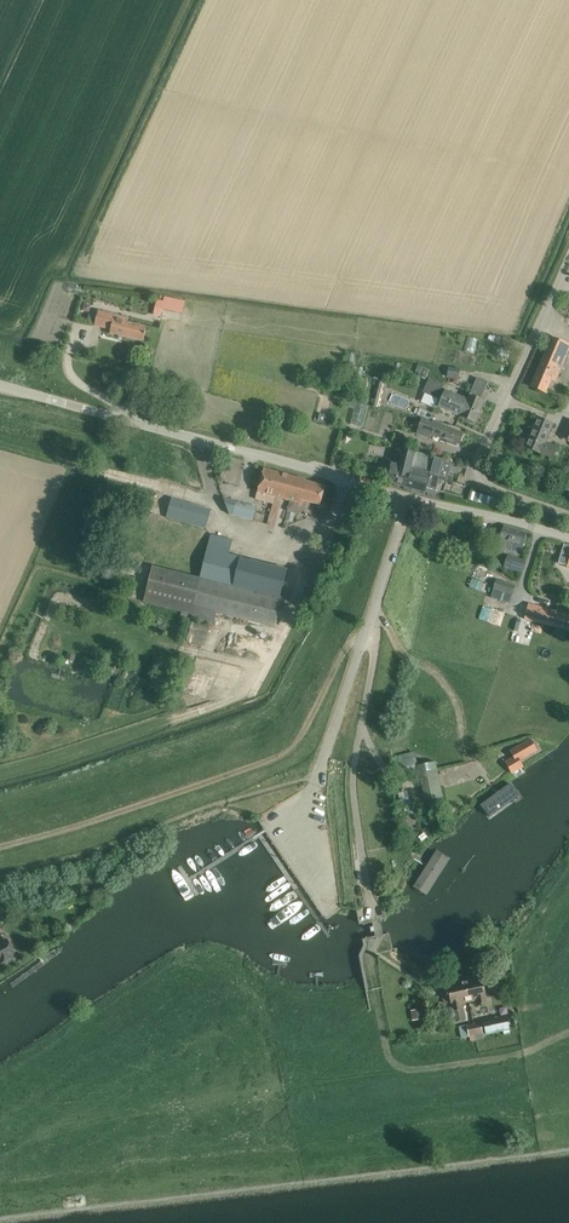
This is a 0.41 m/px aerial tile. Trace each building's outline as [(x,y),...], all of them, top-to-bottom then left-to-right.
[(70,284),(68,292),(78,295),(80,287),(70,284)] [(162,310),(181,314),(185,302),(165,297),(164,302),(157,300),(153,315),(160,317),(162,310)] [(98,311),(98,313),(95,325),(111,329),(110,333),(143,341),(147,327),(127,322),(128,318),(98,311)] [(497,336),(495,342),(513,347),(515,341),(497,336)] [(542,391),(547,393),(553,379),(557,381),(568,352),(568,345),(552,337),(531,386),(542,391)] [(347,351),(344,374),(353,376),(356,353),(347,351)] [(418,365),(414,373),(426,378),(430,370),(418,365)] [(355,367),(354,376),(361,377),(362,368),(355,367)] [(459,379),(461,370),(448,368),(446,378),(459,379)] [(317,372),(315,382),(332,386),(334,376),(317,372)] [(460,417),(467,399),(442,390),(444,384),(429,377),(422,393),(441,401),(438,408),(460,417)] [(460,417),(464,418),(475,423),(484,401),(480,399),(487,383),(477,378),(467,399),(460,417)] [(379,381),(373,406),(379,407),(385,382),(379,381)] [(349,401),(348,407),(354,409),(350,423),(363,427),(369,406),(349,401)] [(420,408),(417,414),(423,417),(426,410),(420,408)] [(320,413),(318,421),(325,423),(327,415),(320,413)] [(554,424),(548,422),(537,417),(530,433),(531,433),(526,445),(525,444),(525,447),(541,454),(541,453),(553,458),(557,448),(546,443),(554,424)] [(441,438),(449,440),(460,444),(464,433),(453,429),(445,426),(422,421),(418,434),(432,438),(433,431),(442,434),(441,438)] [(395,433),(392,441),(400,444),(403,436),(395,433)] [(387,482),(406,487),(409,474),(415,452),(397,447),(387,482)] [(437,489),(445,460),(435,457),(415,452),(409,474),(406,487),(425,492),(427,486),(437,489)] [(343,458),(336,456),(334,463),(341,465),(343,458)] [(268,495),(275,497),(281,473),(264,468),(258,492),(257,495),(268,498),(268,495)] [(306,480),(281,473),(275,497),(302,505),(303,500),(320,505),(325,486),(306,481),(306,480)] [(470,491),(468,499),(502,508),(504,500),(500,498),(470,491)] [(206,528),(208,522),(211,510),(172,498),(166,517),(206,528)] [(237,501),(233,515),(254,520),(257,506),(237,501)] [(288,511),(286,520),(294,522),(296,513),(288,511)] [(461,522),(458,529),(472,534),(474,527),(461,522)] [(504,526),(501,538),(499,546),(508,549),(509,546),(522,549),(523,544),(526,533),(504,526)] [(433,533),(430,544),(439,546),(441,535),(433,533)] [(207,550),(200,578),(152,566),(143,603),(191,615),(190,618),(213,626),(216,612),(264,624),(275,627),(283,597),(290,599),(295,579),(298,580),(300,572),(288,569),(230,555),(233,540),(211,534),(207,550)] [(561,555),(558,563),(568,566),(568,567),(568,568),(568,545),(564,544),(561,555)] [(507,554),(503,568),(521,573),(525,559),(507,554)] [(331,566),(326,564),(321,575),(326,577),(331,566)] [(496,579),(490,598),(509,604),(514,585),(496,579)] [(525,617),(524,620),(568,632),(568,628),(568,614),(528,603),(525,617)] [(68,652),(66,659),(74,662),(76,655),(68,652)] [(118,668),(121,661),(115,658),(112,666),(118,668)] [(513,753),(519,761),(534,752),(528,743),(513,753)] [(419,771),(420,772),(426,801),(443,797),(435,761),(418,764),(416,756),(399,760),(402,775),(419,771)] [(302,766),(287,771),(290,780),(305,774),(302,766)] [(505,807),(499,799),(470,819),(476,827),(505,807)] [(451,854),(439,846),(414,887),(426,895),(451,854)] [(1,962),(3,965),(6,964),(11,961),(15,960),(13,955),(15,954),(8,940),(0,944),(0,962),(1,962)] [(490,942),(485,947),(491,954),(497,948),(490,942)] [(462,1004),(476,1001),(477,1007),(487,1005),(486,997),(485,990),(482,978),(472,980),(473,985),(470,986),(470,991),(461,993),(463,1000),(461,1000),(462,1004)] [(447,986),(450,997),(454,1022),(465,1019),(462,1004),(461,1000),(463,1000),(461,993),(470,991),(470,986),(473,985),(472,980),(472,979),(457,982),(457,983),(447,986)] [(423,1007),(410,1010),(412,1020),(425,1017),(423,1007)] [(507,1015),(484,1019),(487,1034),(510,1029),(507,1015)] [(484,1037),(484,1036),(483,1031),(480,1021),(472,1023),(475,1039),(484,1037)] [(460,1037),(470,1034),(471,1040),(475,1039),(472,1023),(458,1026),(460,1037)]
